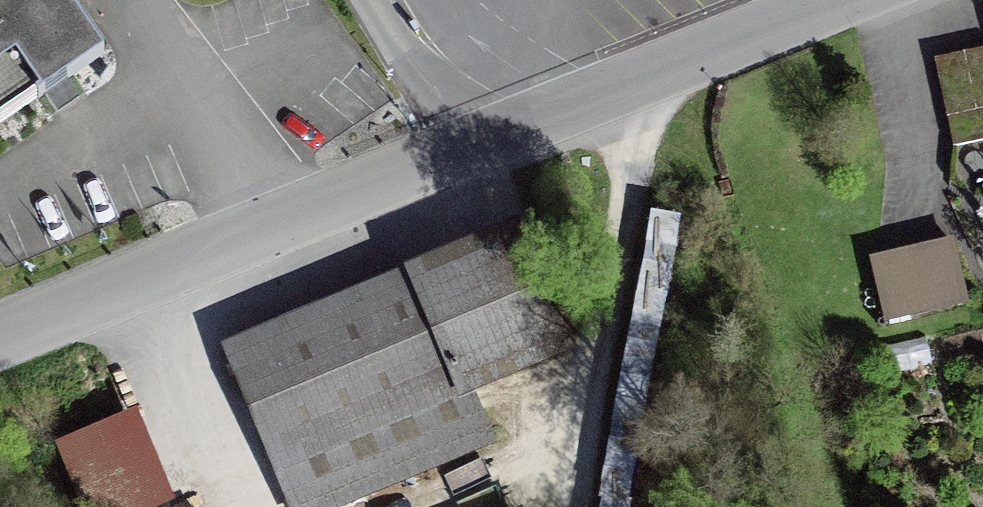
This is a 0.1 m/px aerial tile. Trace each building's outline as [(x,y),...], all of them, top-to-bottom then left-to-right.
[(42,0),(0,0),(0,123),(86,60),(42,0)] [(937,64),(954,144),(982,138),(982,54),(937,64)] [(949,247),(873,267),(887,319),(963,299),(949,247)] [(238,356),(295,506),(300,506),(482,439),(461,383),(541,353),(505,257),(238,356)]
